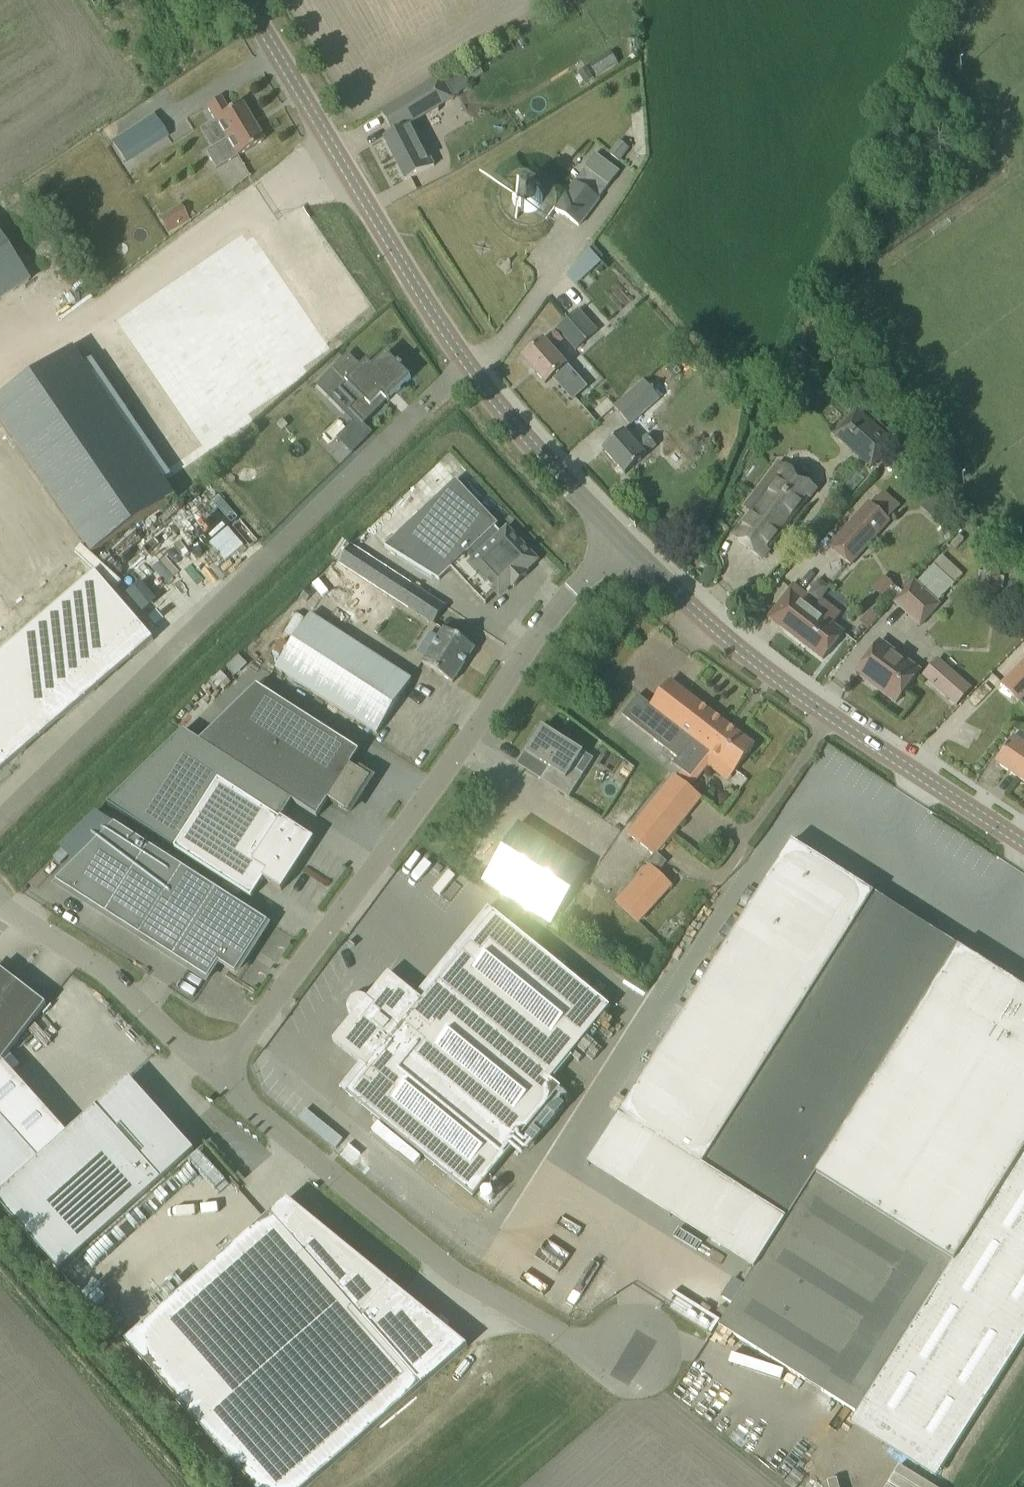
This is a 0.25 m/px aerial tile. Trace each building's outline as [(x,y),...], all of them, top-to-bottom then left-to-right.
[(463,71),(470,82),(484,74),(477,63),(463,71)] [(586,69),(579,73),(586,85),(594,81),(586,69)] [(441,75),(381,112),(394,133),(384,138),(406,181),(434,166),(412,124),(455,98),(441,75)] [(205,151),(205,152),(215,169),(263,141),(241,105),(228,113),(220,99),(205,108),(225,140),(205,151)] [(126,163),(167,136),(153,116),(112,143),(126,163)] [(555,208),(579,227),(600,199),(599,199),(609,186),(610,186),(620,172),(596,154),(586,168),(576,181),(574,184),(555,208)] [(518,210),(520,211),(521,212),(523,213),(525,213),(528,213),(530,213),(532,213),(534,212),(536,211),(537,210),(539,208),(540,207),(541,205),(542,203),(543,201),(543,199),(543,197),(542,195),(542,193),(541,191),(540,189),(538,187),(537,186),(535,185),(533,184),(531,183),(529,183),(527,183),(525,183),(523,184),(521,185),(519,186),(517,187),(516,189),(515,191),(514,192),(513,194),(513,196),(513,199),(513,201),(513,203),(514,205),(515,206),(516,208),(518,210)] [(166,233),(188,219),(178,202),(155,216),(166,233)] [(28,281),(22,273),(9,252),(0,239),(0,301),(28,281)] [(556,329),(576,351),(598,331),(578,309),(556,329)] [(555,331),(523,359),(546,384),(555,376),(576,399),(588,387),(568,365),(554,349),(564,341),(555,331)] [(260,366),(272,385),(318,357),(306,338),(260,366)] [(0,399),(0,419),(92,554),(175,498),(74,349),(0,399)] [(348,353),(332,369),(345,383),(338,390),(353,405),(348,410),(363,425),(389,400),(388,398),(394,392),(396,393),(411,378),(401,369),(403,367),(399,363),(397,364),(386,353),(371,367),(366,362),(361,367),(348,353)] [(674,364),(668,369),(674,377),(681,371),(674,364)] [(644,380),(614,407),(631,426),(661,399),(644,380)] [(835,436),(836,437),(870,468),(893,443),(857,411),(835,436)] [(604,450),(626,475),(657,447),(646,435),(638,444),(625,430),(604,450)] [(733,537),(762,560),(816,490),(780,462),(745,508),(752,513),(733,537)] [(385,546),(439,580),(451,569),(486,605),(486,604),(485,603),(497,592),(500,595),(536,561),(507,530),(503,535),(496,527),(498,525),(456,480),(385,546)] [(829,546),(852,566),(891,521),(869,501),(829,546)] [(350,546),(338,563),(399,602),(434,625),(445,607),(411,585),(350,546)] [(0,655),(0,773),(154,640),(95,573),(0,655)] [(884,576),(873,586),(882,597),(893,587),(884,576)] [(893,602),(921,627),(941,605),(914,580),(893,602)] [(794,584),(768,617),(823,660),(844,633),(833,625),(841,614),(822,600),(819,603),(794,584)] [(869,611),(853,629),(859,635),(875,617),(869,611)] [(276,669),(377,734),(412,680),(311,615),(276,669)] [(422,663),(453,683),(475,649),(445,629),(422,663)] [(856,674),(896,704),(920,671),(880,641),(856,674)] [(936,656),(919,674),(953,705),(970,687),(936,656)] [(1002,684),(1019,701),(1023,696),(1023,662),(1002,684)] [(674,765),(691,778),(711,753),(735,772),(755,746),(671,681),(651,706),(638,695),(622,716),(678,759),(674,765)] [(360,752),(257,686),(200,742),(317,818),(328,800),(349,813),(370,779),(350,766),(360,752)] [(574,768),(583,753),(543,727),(541,730),(539,729),(540,728),(539,727),(530,741),(531,742),(532,741),(533,742),(526,754),(548,768),(541,780),(569,798),(584,774),(574,768)] [(1023,769),(1023,731),(1020,728),(996,763),(1018,778),(1023,769)] [(292,802),(200,742),(182,731),(107,805),(252,898),(264,879),(282,891),(314,840),(281,819),(292,802)] [(626,834),(655,857),(703,797),(674,774),(626,834)] [(482,881),(551,925),(588,867),(520,823),(482,881)] [(57,882),(208,979),(219,963),(236,973),(268,923),(115,825),(57,882)] [(619,1114),(787,1220),(745,1285),(733,1304),(720,1326),(857,1413),(850,1423),(936,1478),(1023,1339),(1023,989),(959,947),(874,894),(791,842),(619,1114)] [(615,902),(637,922),(671,886),(656,872),(666,862),(657,854),(655,857),(653,855),(647,863),(650,866),(615,902)] [(366,1069),(346,1094),(473,1198),(562,1089),(551,1081),(611,1008),(494,913),(422,1001),(389,973),(367,999),(362,997),(357,997),(353,1001),(350,1006),(351,1011),(354,1016),(333,1042),(366,1069)] [(1,1064),(2,1063),(47,1005),(46,1005),(0,969),(0,1064),(1,1064)] [(60,1273),(65,1267),(74,1259),(194,1152),(183,1139),(179,1142),(137,1095),(140,1092),(129,1079),(66,1135),(2,1063),(1,1064),(0,1066),(0,1206),(60,1273)] [(187,1161),(216,1200),(236,1186),(207,1147),(187,1161)] [(371,1330),(401,1294),(300,1211),(284,1230),(270,1215),(125,1342),(252,1486),(308,1486),(421,1387),(371,1330)] [(734,1278),(722,1297),(733,1304),(745,1285),(734,1278)] [(922,1476),(876,1446),(863,1465),(896,1486),(915,1486),(922,1476)]
